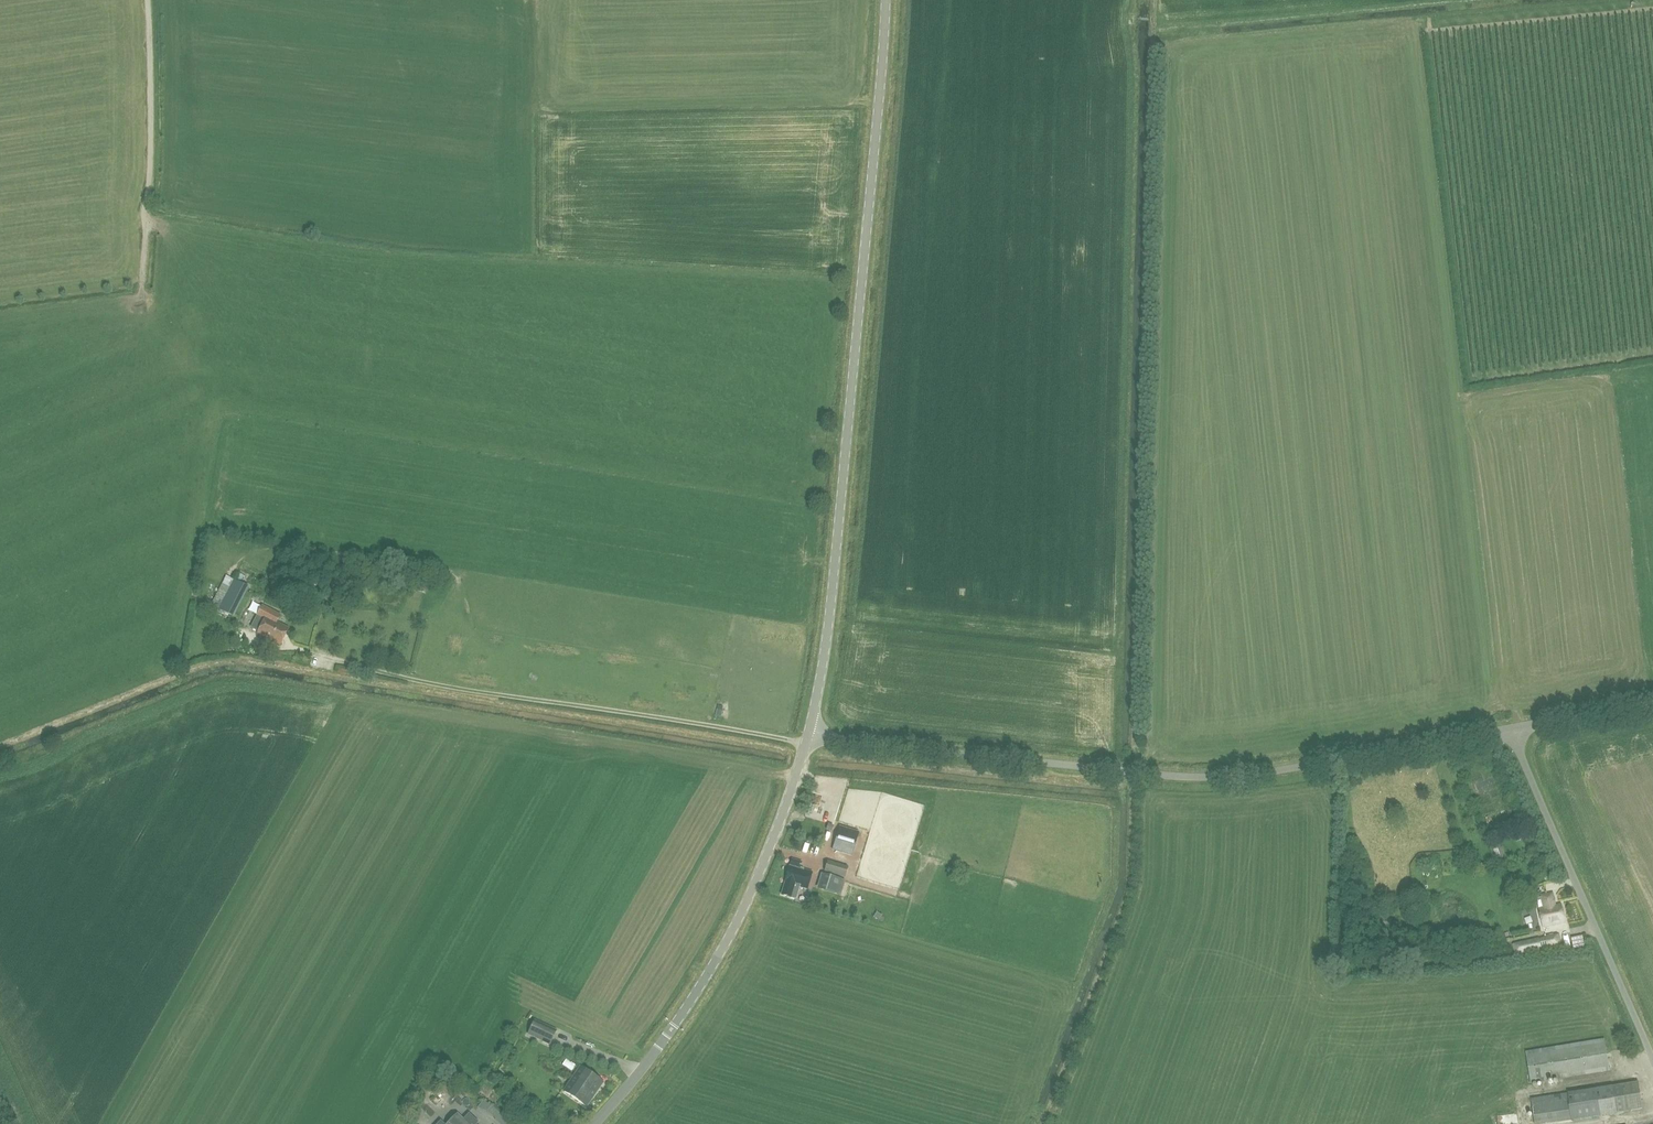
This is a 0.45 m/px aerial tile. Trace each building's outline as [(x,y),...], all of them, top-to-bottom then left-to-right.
[(211,607),(234,618),(250,588),(242,584),(246,576),(239,572),(234,581),(228,593),(221,589),(211,607)] [(266,618),(258,634),(280,645),(288,629),(266,618)] [(858,832),(839,827),(832,850),(851,856),(858,832)] [(782,844),(790,847),(794,836),(786,833),(782,844)] [(1500,847),(1498,841),(1491,844),(1493,849),(1500,847)] [(807,890),(812,873),(800,869),(802,862),(792,859),(790,866),(781,895),(796,899),(798,893),(794,892),(795,886),(807,890)] [(848,866),(827,860),(824,871),(845,877),(848,866)] [(822,874),(818,888),(843,894),(846,881),(822,874)] [(1543,923),(1544,928),(1565,924),(1561,904),(1556,905),(1553,894),(1542,896),(1544,908),(1539,909),(1542,923),(1543,923)] [(1547,950),(1562,946),(1559,933),(1544,937),(1547,950)] [(1539,937),(1512,944),(1515,957),(1542,951),(1539,937)] [(549,1042),(555,1028),(534,1019),(528,1033),(549,1042)] [(1610,1071),(1604,1039),(1526,1052),(1531,1084),(1610,1071)] [(581,1068),(564,1092),(586,1107),(603,1083),(581,1068)] [(1572,1121),(1617,1114),(1617,1113),(1642,1110),(1638,1082),(1613,1086),(1597,1088),(1597,1089),(1531,1099),(1535,1123),(1551,1123),(1572,1121)] [(492,1106),(483,1100),(477,1108),(487,1111),(501,1123),(512,1123),(493,1106),(492,1106)] [(478,1123),(477,1123),(478,1122),(469,1113),(463,1118),(457,1112),(447,1123),(478,1123)]
